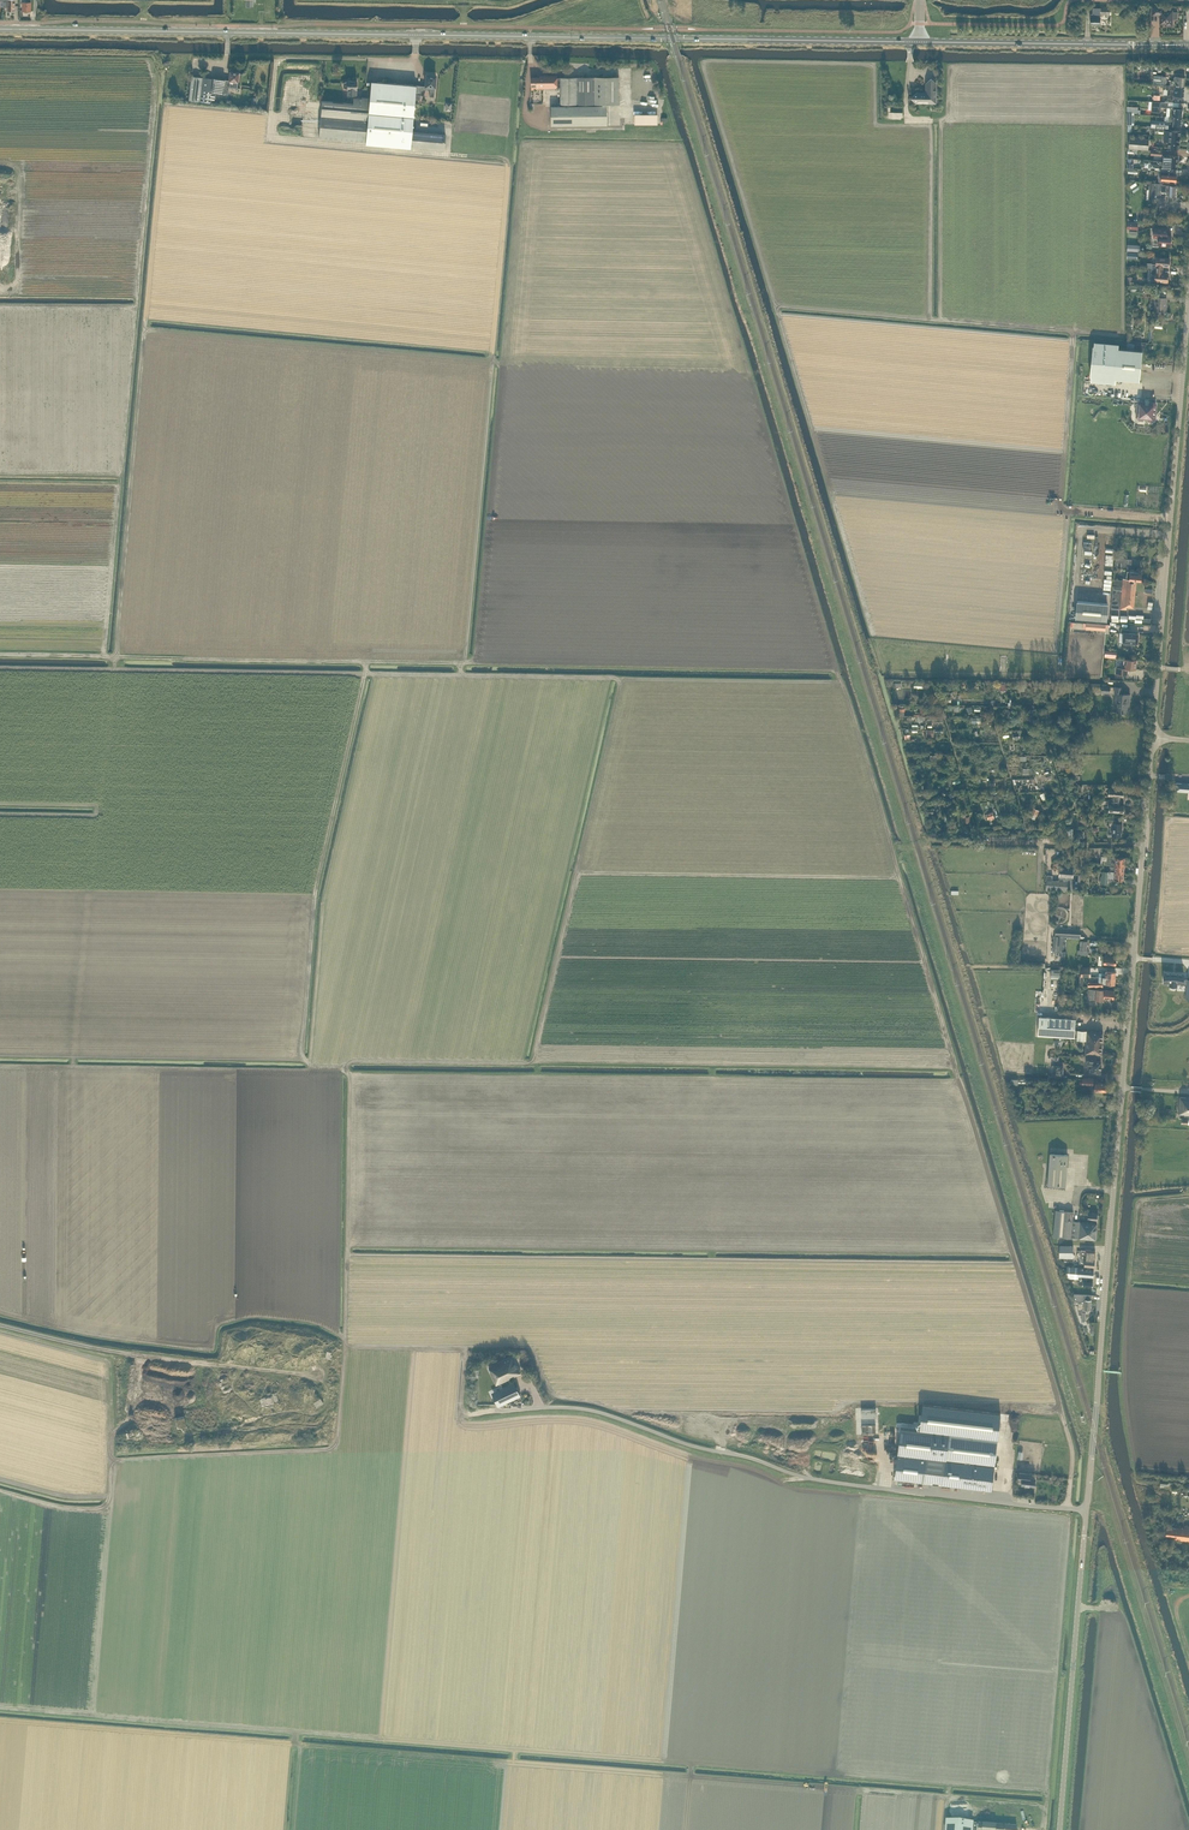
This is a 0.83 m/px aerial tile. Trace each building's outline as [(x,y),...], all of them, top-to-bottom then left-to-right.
[(15,0),(3,0),(3,1),(3,7),(7,7),(7,10),(15,10),(15,0)] [(31,0),(27,0),(27,1),(23,1),(23,11),(31,11),(31,1),(31,0)] [(1163,10),(1163,7),(1152,7),(1152,14),(1160,15),(1160,23),(1165,23),(1165,25),(1172,25),(1173,18),(1177,18),(1177,12),(1173,12),(1173,10),(1163,10)] [(1111,15),(1111,9),(1093,8),(1093,14),(1091,14),(1091,25),(1100,25),(1100,15),(1111,15)] [(235,71),(234,70),(232,70),(231,71),(230,71),(229,80),(214,78),(214,79),(203,78),(203,77),(191,76),(189,100),(200,102),(200,101),(211,103),(212,98),(227,100),(229,84),(237,85),(239,72),(235,71)] [(431,74),(432,73),(427,73),(427,74),(426,74),(425,86),(418,85),(417,92),(423,93),(423,89),(425,89),(430,90),(430,96),(434,97),(436,75),(431,74)] [(561,77),(558,77),(558,75),(540,75),(540,77),(532,77),(532,86),(540,86),(540,87),(561,87),(561,77)] [(1149,75),(1149,83),(1161,84),(1161,82),(1166,82),(1166,76),(1149,75)] [(1170,85),(1184,86),(1185,76),(1175,75),(1175,80),(1170,80),(1170,85)] [(607,104),(619,104),(619,77),(561,77),(561,87),(561,104),(603,104),(603,105),(551,105),(552,124),(608,124),(607,104)] [(936,102),(936,83),(931,78),(926,83),(929,85),(929,92),(917,92),(911,97),(916,102),(921,98),(929,98),(929,102),(936,102)] [(357,89),(357,81),(347,80),(347,82),(346,82),(345,82),(344,83),(343,84),(343,85),(343,86),(344,87),(345,88),(346,88),(347,88),(347,89),(348,89),(348,95),(356,95),(356,89),(357,89)] [(397,84),(397,83),(378,82),(376,98),(370,98),(370,97),(362,96),(362,97),(354,97),(353,103),(322,100),(319,137),(444,148),(446,134),(413,131),(416,99),(417,94),(417,92),(418,85),(403,84),(403,85),(397,84)] [(1168,85),(1167,94),(1172,95),(1175,95),(1183,96),(1184,86),(1170,85),(1168,85)] [(1149,101),(1149,109),(1151,109),(1151,111),(1160,112),(1160,107),(1167,107),(1166,116),(1167,116),(1172,116),(1181,117),(1182,109),(1182,107),(1173,106),(1168,105),(1168,102),(1162,101),(1162,102),(1152,101),(1149,101)] [(661,112),(646,112),(646,108),(638,108),(638,122),(661,122),(661,112)] [(1165,118),(1165,120),(1166,120),(1166,121),(1169,122),(1168,124),(1172,125),(1173,125),(1179,125),(1181,125),(1181,117),(1172,116),(1167,116),(1166,116),(1165,116),(1165,117),(1165,118)] [(1156,123),(1155,127),(1160,127),(1166,128),(1168,128),(1168,124),(1169,122),(1166,121),(1166,120),(1165,120),(1156,120),(1156,123)] [(1165,130),(1164,141),(1169,142),(1169,147),(1179,148),(1179,143),(1180,136),(1180,131),(1170,130),(1165,130)] [(1148,149),(1149,139),(1129,137),(1129,147),(1148,149)] [(1151,160),(1150,166),(1155,167),(1155,169),(1160,170),(1167,171),(1167,167),(1177,168),(1178,162),(1163,161),(1151,160)] [(1160,170),(1159,177),(1161,178),(1161,182),(1176,183),(1176,175),(1173,175),(1173,172),(1175,172),(1175,171),(1167,171),(1160,170)] [(1162,183),(1161,183),(1150,182),(1148,197),(1154,197),(1166,198),(1166,195),(1175,195),(1175,186),(1162,185),(1162,183)] [(1164,234),(1164,228),(1154,227),(1154,234),(1159,234),(1158,245),(1171,246),(1171,240),(1172,239),(1171,239),(1171,237),(1167,237),(1167,235),(1164,234)] [(1169,266),(1170,258),(1157,256),(1156,263),(1152,263),(1152,268),(1160,269),(1160,265),(1169,266)] [(1160,272),(1160,269),(1152,268),(1151,273),(1155,273),(1155,280),(1168,282),(1168,273),(1160,272)] [(1165,311),(1166,297),(1156,296),(1154,310),(1165,311)] [(1142,350),(1118,348),(1094,346),(1091,376),(1139,381),(1142,350)] [(1123,404),(1123,396),(1113,395),(1113,404),(1123,404)] [(1144,404),(1145,401),(1140,400),(1137,402),(1136,417),(1138,419),(1143,420),(1143,416),(1150,417),(1152,416),(1153,406),(1151,405),(1144,404)] [(1090,538),(1090,543),(1087,543),(1087,549),(1092,549),(1092,548),(1098,548),(1099,538),(1090,538)] [(1132,558),(1116,557),(1115,561),(1123,562),(1122,565),(1128,566),(1127,578),(1123,578),(1123,580),(1136,581),(1136,579),(1141,580),(1142,571),(1134,571),(1134,569),(1131,569),(1132,558)] [(1123,580),(1114,579),(1111,607),(1126,609),(1126,608),(1124,608),(1125,606),(1126,606),(1134,606),(1136,581),(1123,580)] [(1144,604),(1154,604),(1155,582),(1145,581),(1144,604)] [(1106,621),(1107,603),(1078,600),(1076,618),(1106,621)] [(1127,612),(1127,620),(1142,620),(1142,615),(1135,615),(1135,611),(1127,612)] [(1129,632),(1129,628),(1121,628),(1121,632),(1124,632),(1123,642),(1137,643),(1138,633),(1129,632)] [(1136,661),(1136,660),(1123,659),(1123,667),(1117,667),(1117,673),(1126,674),(1127,668),(1135,669),(1136,665),(1136,664),(1137,661),(1136,661)] [(1122,693),(1122,687),(1115,686),(1114,694),(1116,694),(1115,701),(1118,702),(1117,711),(1128,712),(1128,706),(1129,706),(1128,706),(1128,703),(1129,703),(1130,694),(1122,693)] [(1093,692),(1089,687),(1084,690),(1088,695),(1093,692)] [(1176,790),(1188,791),(1188,784),(1177,783),(1176,790)] [(1109,787),(1108,795),(1112,795),(1112,799),(1119,800),(1120,800),(1121,796),(1121,794),(1123,795),(1123,788),(1109,787)] [(1110,803),(1109,811),(1123,812),(1124,806),(1119,806),(1119,800),(1112,799),(1111,804),(1110,803)] [(1035,805),(1033,812),(1039,814),(1042,807),(1035,805)] [(990,817),(997,816),(995,809),(988,811),(990,817)] [(1116,823),(1116,819),(1107,818),(1107,823),(1113,823),(1112,835),(1121,836),(1121,829),(1122,829),(1122,824),(1116,823)] [(1125,857),(1113,856),(1107,856),(1107,863),(1111,864),(1111,862),(1114,862),(1114,866),(1124,866),(1125,857)] [(1124,866),(1114,866),(1110,866),(1110,869),(1114,869),(1114,871),(1109,871),(1108,873),(1124,874),(1124,866)] [(1046,879),(1045,889),(1052,890),(1052,889),(1067,889),(1068,879),(1070,880),(1070,877),(1073,877),(1073,868),(1060,867),(1059,875),(1059,878),(1059,880),(1046,879)] [(1108,873),(1109,871),(1103,871),(1102,883),(1108,883),(1108,876),(1114,876),(1114,879),(1123,879),(1124,874),(1108,873)] [(1162,942),(1179,943),(1180,928),(1163,927),(1162,942)] [(1081,937),(1081,933),(1055,931),(1054,950),(1062,950),(1063,936),(1081,937)] [(1116,957),(1105,956),(1100,955),(1100,959),(1098,959),(1098,964),(1101,965),(1102,963),(1115,964),(1116,963),(1116,962),(1117,960),(1116,960),(1116,957)] [(1090,976),(1090,967),(1081,967),(1080,976),(1090,976)] [(1164,982),(1170,983),(1170,986),(1177,987),(1177,983),(1183,984),(1182,987),(1186,987),(1186,996),(1188,996),(1188,977),(1187,977),(1187,979),(1184,978),(1184,973),(1165,971),(1164,982)] [(1113,998),(1114,990),(1088,988),(1088,998),(1095,999),(1095,1000),(1104,1001),(1104,997),(1113,998)] [(1040,1017),(1039,1034),(1057,1035),(1056,1039),(1054,1044),(1056,1045),(1060,1047),(1063,1040),(1064,1035),(1074,1036),(1075,1019),(1040,1017)] [(1075,1036),(1074,1041),(1077,1044),(1080,1045),(1080,1040),(1086,1040),(1086,1048),(1085,1053),(1102,1054),(1103,1031),(1078,1030),(1075,1030),(1075,1036)] [(1096,1060),(1096,1057),(1087,1056),(1086,1065),(1090,1065),(1089,1071),(1089,1072),(1090,1072),(1100,1073),(1100,1072),(1101,1061),(1096,1060)] [(1048,1077),(1048,1078),(1062,1079),(1062,1077),(1062,1075),(1063,1075),(1063,1066),(1059,1065),(1057,1065),(1054,1065),(1053,1074),(1052,1074),(1049,1074),(1048,1076),(1048,1077)] [(1106,1082),(1097,1081),(1095,1081),(1094,1090),(1106,1091),(1106,1082)] [(1180,1096),(1179,1113),(1184,1114),(1184,1118),(1182,1118),(1182,1123),(1188,1123),(1188,1119),(1188,1118),(1186,1118),(1186,1114),(1188,1114),(1188,1096),(1180,1096)] [(1066,1154),(1066,1155),(1050,1154),(1048,1184),(1066,1185),(1068,1155),(1067,1155),(1067,1154),(1066,1154)] [(1065,1210),(1058,1209),(1055,1209),(1053,1236),(1063,1237),(1065,1210)] [(1072,1220),(1073,1210),(1065,1210),(1063,1237),(1071,1237),(1072,1220)] [(1096,1239),(1098,1214),(1088,1213),(1088,1219),(1091,1219),(1091,1221),(1080,1221),(1079,1238),(1096,1239)] [(1079,1238),(1080,1221),(1072,1220),(1071,1237),(1079,1238)] [(1073,1245),(1059,1245),(1059,1257),(1073,1257),(1073,1245)] [(1081,1249),(1080,1262),(1084,1262),(1084,1266),(1094,1266),(1094,1259),(1095,1259),(1095,1250),(1081,1249)] [(1078,1278),(1079,1266),(1067,1265),(1066,1277),(1078,1278)] [(1092,1285),(1093,1268),(1079,1266),(1078,1278),(1078,1284),(1092,1285)] [(1091,1310),(1091,1294),(1075,1293),(1073,1293),(1073,1299),(1074,1299),(1074,1303),(1078,1303),(1078,1308),(1080,1308),(1080,1311),(1079,1311),(1079,1312),(1082,1312),(1082,1320),(1085,1320),(1085,1309),(1091,1310)] [(250,1341),(249,1338),(247,1339),(248,1343),(240,1345),(242,1353),(251,1351),(252,1354),(253,1354),(252,1350),(259,1348),(257,1340),(253,1341),(252,1340),(250,1341)] [(272,1345),(271,1343),(268,1344),(270,1347),(269,1348),(265,1349),(264,1350),(268,1359),(274,1357),(275,1360),(276,1359),(276,1356),(281,1354),(278,1345),(275,1346),(275,1344),(272,1345)] [(307,1347),(306,1343),(304,1344),(306,1348),(298,1351),(301,1359),(307,1357),(308,1358),(310,1357),(311,1359),(312,1358),(311,1355),(318,1351),(314,1344),(307,1347)] [(497,1384),(521,1371),(512,1355),(489,1367),(492,1371),(491,1372),(497,1384)] [(499,1405),(520,1395),(513,1382),(492,1392),(499,1405)] [(312,1388),(305,1385),(302,1392),(309,1395),(309,1397),(310,1397),(311,1397),(311,1396),(312,1396),(313,1395),(315,1389),(314,1388),(314,1387),(312,1386),(312,1388)] [(274,1392),(271,1393),(270,1391),(268,1392),(268,1393),(267,1393),(268,1395),(272,1394),(274,1402),(279,1401),(277,1393),(278,1393),(277,1392),(274,1392)] [(263,1405),(274,1402),(272,1394),(268,1395),(261,1397),(260,1399),(261,1405),(263,1405)] [(317,1406),(324,1401),(320,1397),(313,1402),(317,1406)] [(923,1403),(920,1430),(901,1427),(898,1452),(904,1453),(904,1455),(898,1454),(895,1478),(923,1481),(930,1482),(933,1482),(938,1483),(992,1490),(994,1466),(971,1463),(971,1461),(995,1464),(998,1439),(974,1436),(974,1435),(998,1438),(1001,1413),(923,1403)] [(178,1427),(186,1425),(184,1415),(175,1417),(178,1427)] [(136,1428),(133,1428),(133,1426),(132,1426),(133,1427),(131,1428),(131,1427),(131,1431),(126,1432),(126,1433),(127,1438),(128,1438),(133,1437),(134,1440),(134,1441),(134,1440),(135,1439),(135,1440),(136,1440),(135,1436),(141,1435),(139,1429),(136,1430),(136,1428)] [(1028,1477),(1028,1473),(1019,1472),(1018,1478),(1022,1479),(1022,1484),(1034,1486),(1035,1478),(1028,1477)] [(1179,1527),(1176,1526),(1176,1528),(1166,1526),(1166,1533),(1175,1534),(1175,1538),(1188,1540),(1188,1528),(1179,1527)] [(979,1824),(947,1822),(947,1829),(1017,1829),(1017,1827),(979,1824)]
